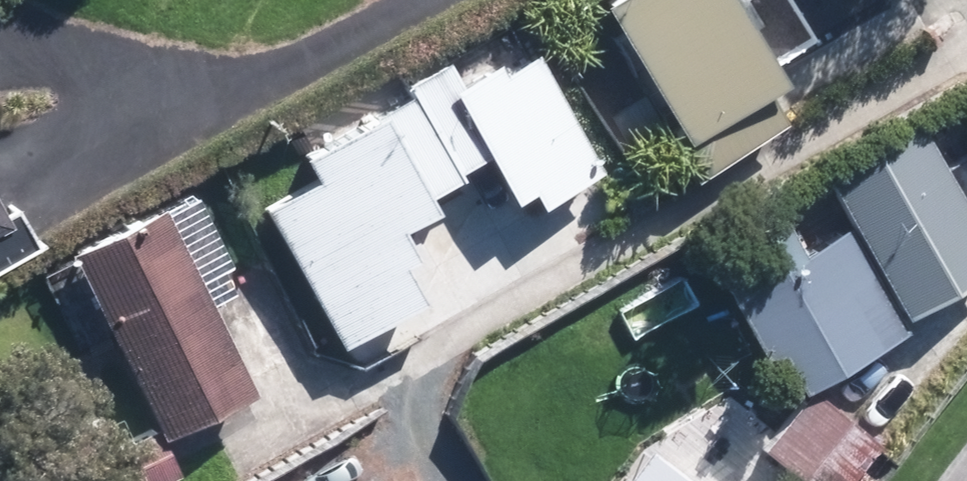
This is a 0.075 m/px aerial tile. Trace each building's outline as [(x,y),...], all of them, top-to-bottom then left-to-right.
[(711,0),(594,0),(583,7),(661,131),(652,136),(680,181),(775,121),(755,89),(765,84),(711,0)] [(590,171),(519,50),(448,90),(431,60),(388,84),(392,94),(282,157),(295,180),(247,207),(328,347),(407,302),(386,266),(399,258),(382,229),(414,210),(407,199),(445,177),(441,171),(467,156),(494,203),(513,192),(523,210),(590,171)] [(902,122),(808,177),(889,316),(966,271),(966,232),(902,122)] [(142,205),(54,251),(150,437),(241,392),(142,205)] [(758,213),(688,254),(714,298),(712,299),(751,364),(765,355),(786,393),(893,331),(831,228),(784,256),(758,213)] [(800,389),(751,449),(792,480),(843,480),(872,446),(800,389)] [(140,426),(92,462),(106,480),(158,480),(173,470),(140,426)] [(631,449),(606,480),(672,480),(631,449)]
